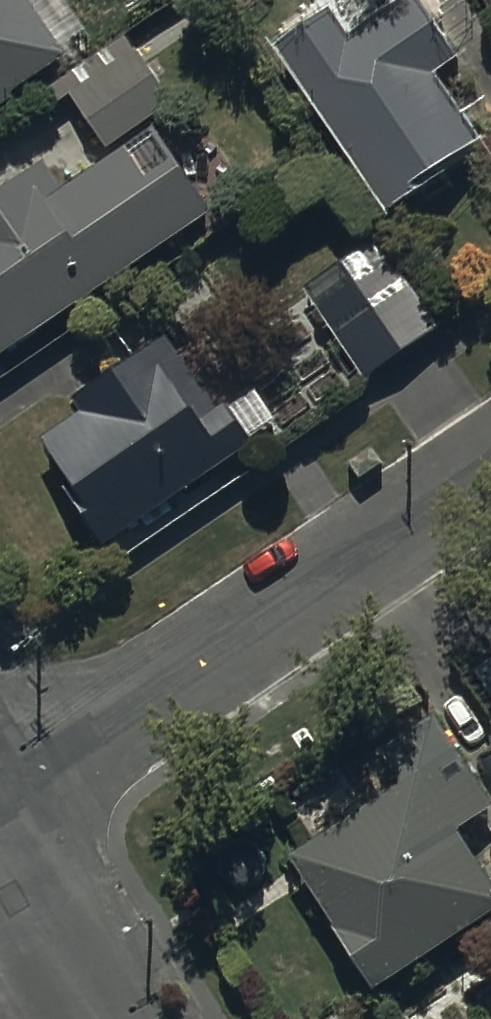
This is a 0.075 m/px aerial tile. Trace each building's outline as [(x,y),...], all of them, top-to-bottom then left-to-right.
[(16,104),(13,99),(68,61),(26,0),(0,0),(0,115),(16,104)] [(276,51),(388,221),(425,197),(422,191),(484,150),(437,79),(460,63),(418,0),(416,0),(348,45),(329,16),(276,51)] [(128,36),(46,91),(59,111),(73,102),(108,154),(177,109),(128,36)] [(213,219),(157,134),(63,196),(44,167),(0,195),(0,360),(213,219)] [(394,258),(315,312),(364,384),(443,330),(394,258)] [(83,417),(43,443),(92,517),(82,524),(101,552),(256,449),(231,410),(216,419),(166,344),(74,405),(83,417)] [(474,676),(490,700),(490,664),(474,676)] [(291,859),(373,994),(490,922),(490,885),(462,837),(490,819),(490,802),(462,755),(291,859)]
